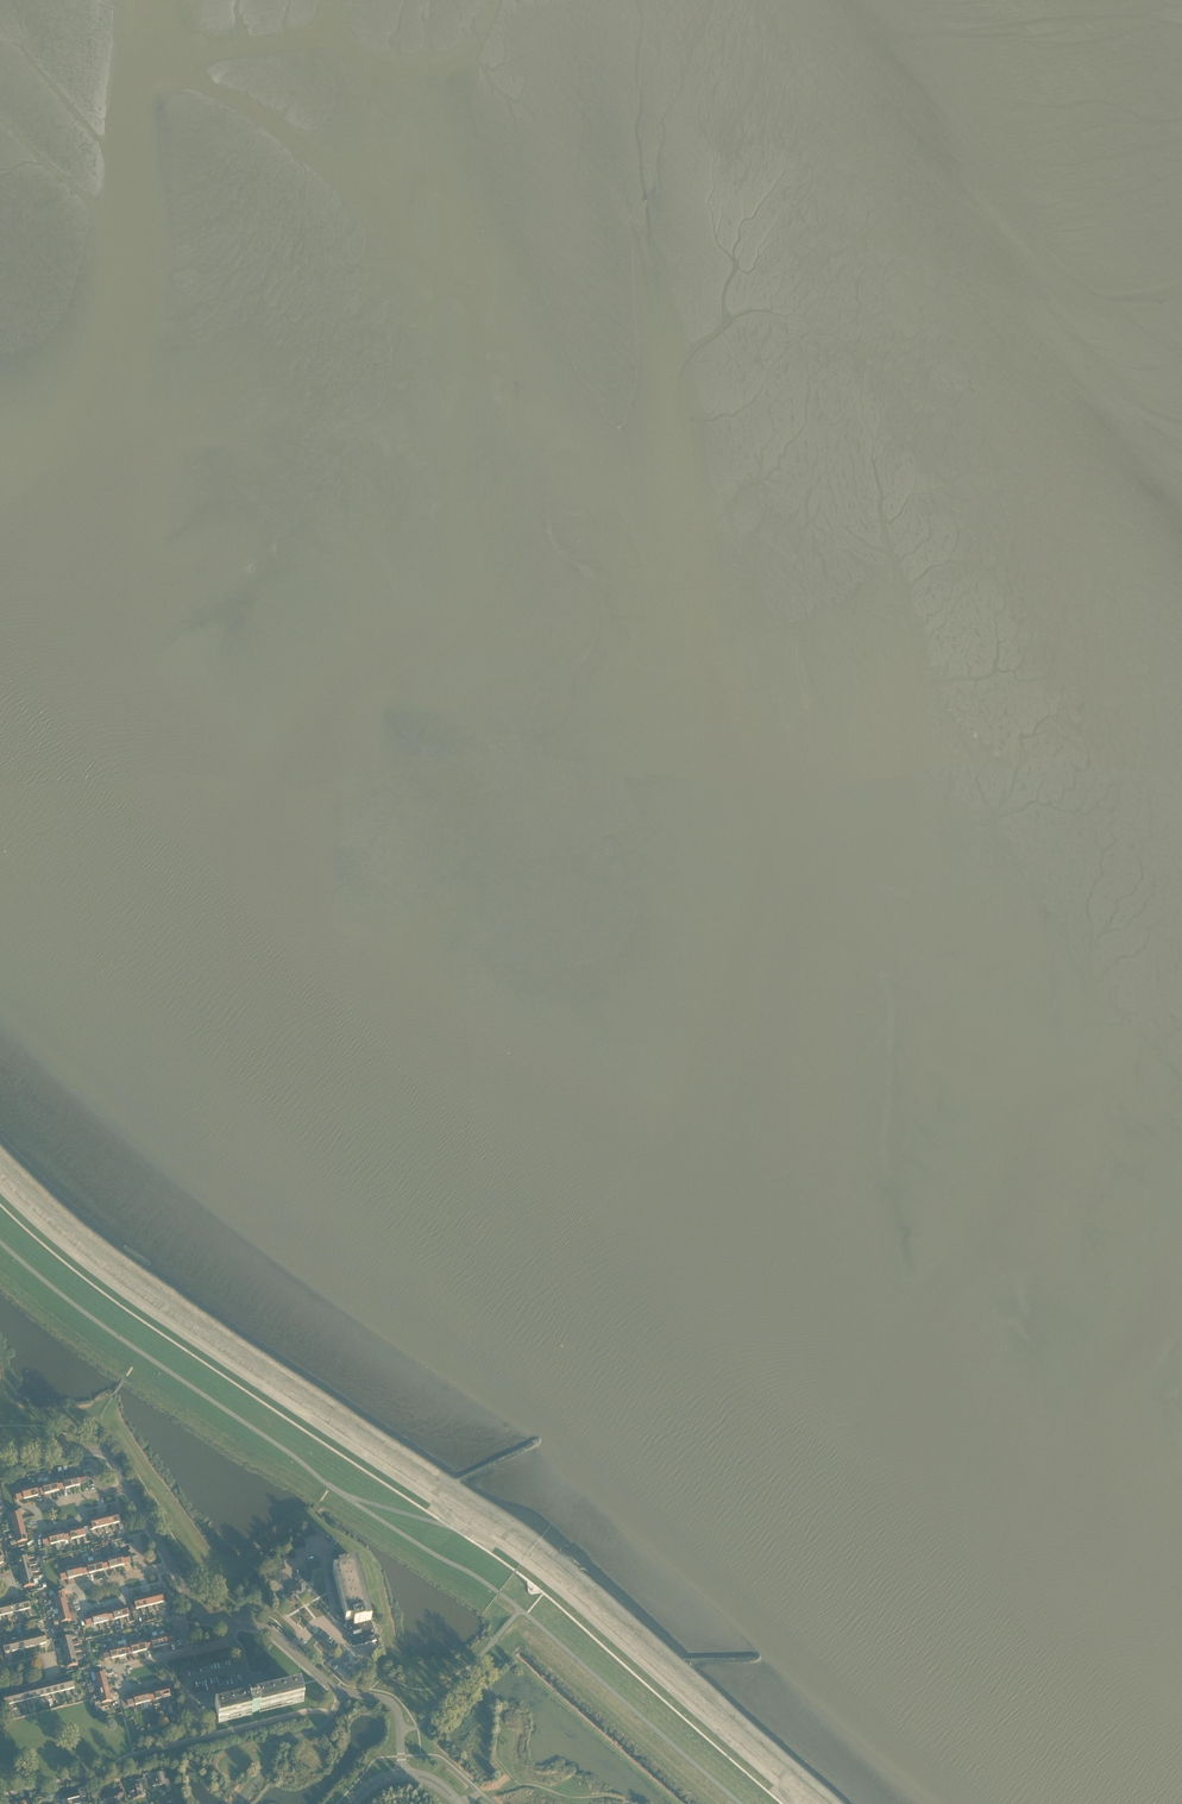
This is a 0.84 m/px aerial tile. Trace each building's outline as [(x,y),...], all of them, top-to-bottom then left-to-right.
[(70,1477),(73,1487),(80,1486),(80,1485),(87,1483),(85,1475),(78,1476),(73,1477),(71,1471),(69,1471),(69,1473),(70,1478),(70,1477)] [(70,1478),(69,1473),(59,1476),(60,1481),(62,1489),(65,1488),(65,1489),(73,1487),(70,1477),(70,1478)] [(62,1489),(60,1481),(57,1482),(57,1481),(52,1482),(50,1476),(48,1476),(49,1483),(50,1483),(52,1492),(59,1491),(59,1490),(62,1489)] [(29,1488),(27,1482),(27,1481),(22,1482),(22,1483),(20,1483),(21,1490),(19,1491),(15,1492),(17,1500),(24,1499),(31,1498),(29,1488)] [(41,1494),(40,1486),(39,1486),(36,1487),(36,1486),(31,1487),(29,1481),(27,1482),(29,1488),(31,1498),(38,1496),(38,1495),(41,1494)] [(49,1483),(45,1484),(44,1481),(38,1483),(39,1486),(40,1486),(41,1494),(44,1494),(45,1494),(52,1492),(50,1483),(49,1483)] [(18,1513),(17,1510),(10,1512),(11,1515),(12,1520),(6,1522),(6,1524),(13,1523),(13,1522),(22,1520),(21,1513),(18,1513)] [(114,1524),(119,1523),(120,1530),(123,1529),(121,1523),(125,1522),(123,1514),(119,1515),(119,1513),(111,1515),(114,1524)] [(116,1531),(114,1524),(111,1515),(105,1516),(107,1526),(112,1525),(113,1531),(116,1531)] [(109,1533),(107,1526),(105,1516),(98,1518),(100,1528),(105,1527),(107,1533),(109,1533)] [(102,1534),(100,1528),(98,1518),(90,1520),(91,1522),(87,1523),(89,1531),(98,1528),(100,1535),(102,1534)] [(14,1529),(24,1527),(22,1520),(13,1522),(13,1523),(14,1527),(7,1529),(8,1531),(14,1530),(14,1529)] [(16,1536),(26,1534),(24,1527),(14,1529),(14,1530),(15,1534),(9,1536),(10,1538),(16,1536)] [(79,1538),(84,1537),(85,1543),(91,1542),(89,1535),(86,1536),(83,1527),(76,1528),(79,1538)] [(80,1545),(79,1538),(76,1528),(69,1530),(69,1531),(66,1532),(68,1540),(71,1539),(71,1540),(77,1539),(78,1545),(80,1545)] [(68,1540),(66,1532),(63,1532),(55,1533),(58,1543),(63,1542),(63,1544),(66,1544),(65,1542),(65,1541),(68,1540)] [(60,1550),(58,1543),(55,1533),(48,1535),(48,1536),(42,1538),(44,1546),(50,1544),(51,1545),(56,1544),(57,1550),(60,1550)] [(26,1545),(25,1542),(28,1541),(26,1534),(16,1536),(17,1541),(11,1543),(11,1545),(18,1544),(19,1547),(26,1545)] [(338,1569),(332,1571),(342,1612),(341,1614),(339,1617),(343,1619),(340,1624),(341,1624),(343,1621),(345,1623),(346,1622),(346,1624),(344,1628),(345,1628),(346,1628),(350,1645),(354,1647),(376,1642),(370,1621),(356,1561),(352,1562),(351,1559),(335,1549),(329,1557),(340,1564),(342,1564),(342,1565),(337,1566),(338,1569)] [(115,1557),(117,1567),(125,1565),(124,1565),(131,1563),(129,1555),(122,1556),(122,1555),(117,1557),(115,1550),(113,1551),(115,1557)] [(115,1557),(110,1558),(108,1552),(106,1553),(108,1559),(108,1560),(105,1561),(107,1569),(110,1568),(110,1569),(117,1567),(115,1557)] [(29,1564),(28,1560),(35,1558),(34,1555),(27,1557),(26,1554),(22,1556),(22,1558),(18,1560),(19,1567),(29,1564)] [(107,1569),(105,1561),(102,1561),(101,1561),(96,1562),(95,1555),(92,1556),(94,1562),(96,1572),(104,1571),(103,1570),(107,1569)] [(94,1562),(89,1564),(88,1557),(85,1558),(87,1564),(87,1565),(84,1566),(86,1574),(89,1573),(89,1574),(96,1572),(94,1562)] [(86,1574),(84,1566),(81,1566),(75,1567),(74,1561),(71,1561),(73,1568),(76,1577),(83,1576),(83,1575),(86,1574)] [(308,1571),(320,1568),(318,1561),(306,1564),(308,1571)] [(31,1571),(30,1566),(36,1565),(36,1562),(29,1564),(19,1567),(21,1574),(31,1571)] [(73,1568),(68,1569),(67,1562),(64,1563),(66,1569),(66,1570),(59,1572),(61,1580),(68,1578),(68,1579),(76,1577),(73,1568)] [(33,1578),(32,1573),(38,1572),(38,1569),(31,1571),(21,1574),(23,1581),(33,1578)] [(25,1588),(35,1585),(33,1580),(40,1579),(39,1576),(33,1578),(23,1581),(25,1588)] [(61,1593),(60,1590),(53,1592),(55,1600),(49,1602),(49,1604),(56,1603),(56,1602),(66,1600),(64,1593),(61,1593)] [(162,1595),(162,1593),(154,1595),(157,1604),(162,1603),(163,1610),(169,1608),(166,1594),(162,1595)] [(159,1611),(157,1604),(154,1595),(148,1596),(150,1606),(155,1605),(157,1611),(159,1611)] [(152,1613),(150,1606),(148,1596),(141,1598),(143,1608),(148,1607),(150,1613),(152,1613)] [(145,1614),(143,1608),(141,1598),(133,1600),(134,1603),(130,1604),(133,1613),(137,1612),(136,1610),(141,1609),(143,1615),(145,1614)] [(23,1611),(28,1610),(30,1616),(32,1616),(28,1599),(21,1601),(23,1611)] [(58,1609),(67,1607),(66,1600),(56,1602),(56,1603),(57,1607),(51,1609),(51,1611),(58,1610),(58,1609)] [(25,1618),(23,1611),(21,1601),(14,1603),(16,1613),(17,1613),(21,1612),(23,1618),(25,1618)] [(16,1613),(14,1603),(7,1605),(9,1614),(10,1614),(10,1616),(15,1615),(16,1622),(19,1621),(17,1613),(16,1613)] [(10,1616),(10,1614),(9,1614),(7,1605),(0,1606),(3,1616),(7,1615),(9,1622),(11,1621),(10,1616)] [(59,1616),(69,1614),(67,1607),(58,1609),(58,1610),(59,1614),(52,1616),(53,1618),(59,1617),(59,1616)] [(122,1618),(127,1617),(128,1624),(134,1622),(132,1612),(128,1613),(127,1607),(119,1608),(122,1618)] [(124,1625),(122,1618),(119,1608),(112,1610),(112,1611),(109,1612),(112,1621),(120,1619),(121,1625),(124,1625)] [(108,1622),(112,1621),(109,1612),(106,1612),(99,1614),(101,1623),(106,1622),(108,1629),(110,1628),(108,1622)] [(69,1625),(68,1622),(71,1621),(69,1614),(59,1616),(59,1617),(61,1621),(54,1623),(55,1625),(61,1624),(62,1627),(69,1625)] [(103,1630),(101,1623),(99,1614),(91,1615),(91,1616),(85,1618),(87,1626),(94,1625),(99,1624),(101,1631),(103,1630)] [(38,1636),(40,1646),(47,1644),(45,1634),(40,1635),(38,1629),(36,1629),(37,1636),(38,1636)] [(38,1636),(37,1636),(33,1637),(31,1630),(29,1631),(30,1638),(31,1638),(33,1647),(40,1646),(38,1636)] [(158,1637),(160,1647),(168,1645),(167,1644),(174,1643),(172,1634),(165,1636),(165,1635),(160,1637),(158,1630),(156,1631),(158,1637)] [(31,1638),(30,1638),(26,1639),(24,1632),(22,1633),(23,1639),(24,1639),(26,1649),(33,1647),(31,1638)] [(158,1637),(153,1638),(152,1632),(149,1633),(151,1639),(151,1640),(148,1641),(150,1649),(153,1648),(153,1649),(160,1647),(158,1637)] [(24,1639),(23,1639),(19,1640),(17,1634),(15,1634),(16,1641),(17,1641),(19,1651),(26,1649),(24,1639)] [(72,1644),(71,1639),(78,1638),(77,1635),(61,1640),(63,1647),(72,1644)] [(150,1649),(148,1641),(145,1641),(139,1642),(138,1635),(135,1636),(137,1643),(137,1642),(140,1652),(147,1650),(150,1649)] [(17,1641),(16,1641),(12,1642),(10,1636),(8,1636),(9,1643),(10,1643),(12,1652),(19,1651),(17,1641)] [(3,1637),(0,1638),(0,1644),(0,1645),(3,1644),(5,1654),(12,1652),(10,1643),(9,1643),(5,1644),(3,1637)] [(137,1642),(137,1643),(132,1644),(131,1637),(128,1638),(130,1644),(127,1645),(129,1654),(132,1653),(132,1654),(140,1652),(137,1642)] [(129,1654),(127,1645),(119,1647),(117,1641),(114,1641),(116,1648),(119,1658),(126,1656),(126,1655),(129,1654)] [(74,1651),(73,1646),(79,1645),(79,1642),(72,1644),(63,1647),(64,1654),(74,1651)] [(111,1646),(109,1647),(109,1650),(105,1651),(103,1644),(101,1645),(105,1660),(111,1659),(112,1659),(119,1658),(116,1648),(112,1649),(111,1646)] [(76,1658),(75,1653),(81,1652),(81,1649),(74,1651),(64,1654),(66,1661),(76,1658)] [(68,1668),(78,1665),(76,1660),(83,1659),(82,1656),(76,1658),(66,1661),(68,1668)] [(102,1674),(101,1670),(94,1672),(96,1681),(90,1683),(90,1685),(97,1683),(107,1681),(105,1673),(102,1674)] [(68,1691),(73,1689),(74,1696),(77,1695),(73,1679),(65,1681),(68,1691)] [(70,1697),(68,1691),(65,1681),(59,1683),(61,1692),(66,1691),(67,1698),(70,1697)] [(99,1690),(108,1687),(107,1681),(97,1683),(98,1688),(92,1690),(92,1692),(99,1690)] [(63,1699),(61,1692),(59,1683),(52,1684),(54,1694),(59,1693),(60,1699),(63,1699)] [(56,1701),(54,1694),(52,1684),(45,1686),(47,1696),(52,1695),(54,1701),(56,1701)] [(49,1702),(47,1696),(45,1686),(38,1688),(40,1698),(41,1697),(45,1696),(47,1703),(49,1702)] [(304,1702),(302,1696),(300,1686),(256,1697),(254,1691),(250,1692),(251,1695),(247,1696),(248,1699),(215,1707),(219,1723),(252,1715),(252,1714),(259,1713),(304,1702)] [(100,1697),(110,1694),(108,1687),(99,1690),(100,1695),(93,1696),(94,1699),(100,1697)] [(163,1699),(164,1698),(168,1697),(170,1704),(177,1702),(174,1689),(169,1690),(168,1687),(161,1689),(163,1699)] [(42,1704),(41,1697),(40,1698),(38,1688),(31,1689),(33,1699),(34,1699),(38,1698),(40,1705),(42,1704)] [(35,1706),(34,1699),(33,1699),(31,1689),(24,1691),(26,1701),(27,1701),(32,1700),(33,1706),(35,1706)] [(165,1705),(164,1698),(163,1699),(161,1689),(154,1691),(151,1692),(153,1701),(161,1699),(163,1706),(165,1705)] [(28,1707),(27,1701),(26,1701),(24,1691),(17,1693),(19,1703),(20,1703),(24,1702),(26,1708),(28,1707)] [(150,1702),(153,1701),(151,1692),(148,1693),(148,1692),(140,1694),(143,1704),(147,1703),(149,1709),(151,1708),(150,1702)] [(21,1709),(20,1703),(19,1703),(17,1693),(10,1695),(13,1704),(17,1703),(19,1710),(21,1709)] [(110,1706),(109,1702),(112,1702),(110,1694),(100,1697),(101,1702),(95,1703),(96,1706),(102,1704),(103,1708),(110,1706)] [(144,1710),(143,1704),(140,1694),(133,1696),(126,1698),(128,1706),(135,1705),(135,1706),(141,1704),(142,1711),(144,1710)] [(14,1711),(13,1704),(10,1695),(3,1696),(5,1706),(10,1705),(12,1712),(14,1711)] [(166,1792),(171,1791),(168,1779),(165,1780),(163,1772),(155,1774),(156,1777),(151,1778),(153,1786),(158,1785),(158,1786),(164,1785),(166,1792)] [(132,1793),(133,1799),(144,1797),(142,1790),(146,1789),(144,1779),(134,1781),(135,1787),(128,1788),(129,1794),(132,1793)] [(81,1803),(80,1798),(86,1797),(83,1786),(77,1788),(78,1791),(62,1796),(64,1802),(62,1802),(63,1803),(76,1803),(81,1803)] [(120,1802),(119,1798),(124,1797),(122,1790),(111,1793),(112,1794),(103,1797),(103,1798),(100,1799),(99,1801),(99,1803),(100,1803),(110,1803),(120,1802)]
